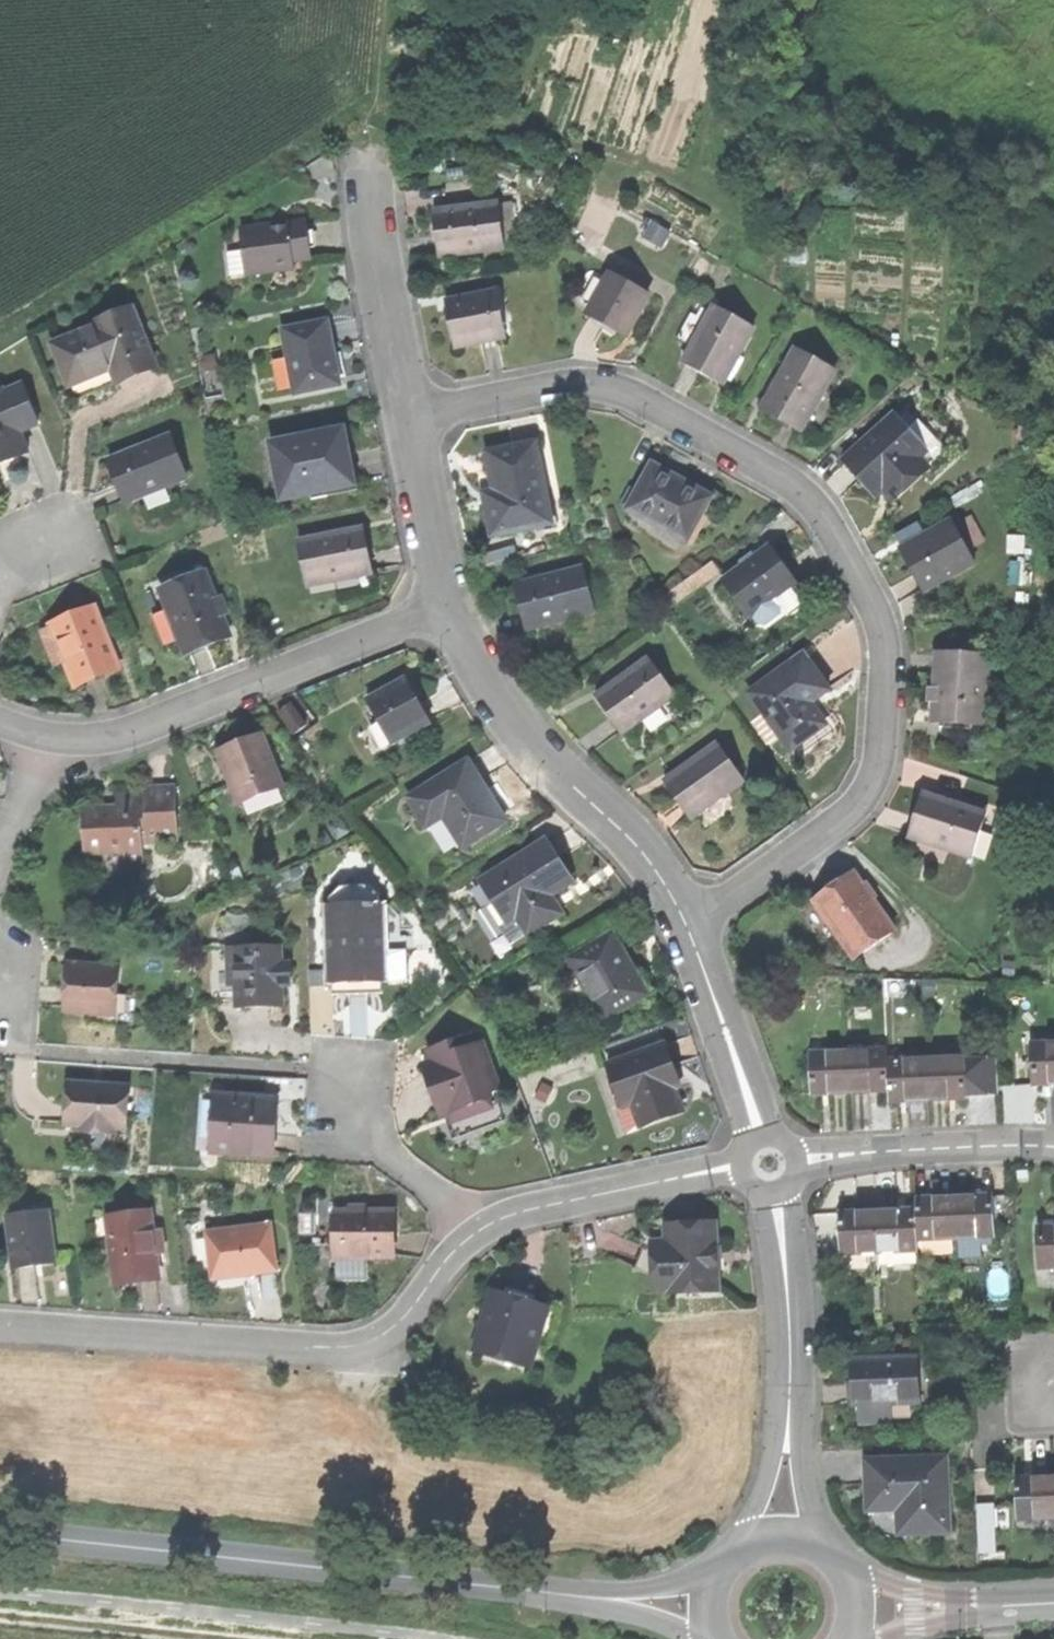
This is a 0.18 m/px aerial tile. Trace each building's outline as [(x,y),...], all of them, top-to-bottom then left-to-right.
[(437,255),(504,249),(499,205),(434,212),(436,234),(437,255)] [(308,220),(243,227),(245,249),(248,274),(274,271),(273,261),(294,259),(312,257),(310,239),(308,220)] [(645,236),(663,246),(671,231),(653,222),(645,236)] [(232,276),(248,274),(245,249),(229,250),(232,276)] [(295,269),(294,259),(273,261),(274,271),(295,269)] [(606,324),(626,335),(647,295),(609,274),(588,314),(606,324)] [(496,292),(444,302),(449,327),(453,348),(496,340),(492,316),(500,315),(496,292)] [(705,376),(724,386),(754,328),(715,307),(684,365),(705,376)] [(54,343),(70,384),(85,378),(102,372),(99,366),(111,361),(113,367),(119,381),(156,366),(133,308),(95,323),(96,326),(54,343)] [(505,339),(500,315),(492,316),(496,340),(505,339)] [(283,330),(295,392),(340,384),(334,350),(328,321),(283,330)] [(784,421),(803,431),(834,373),(795,351),(763,410),(784,421)] [(102,372),(113,367),(111,361),(99,366),(102,372)] [(0,391),(0,466),(7,463),(6,460),(15,456),(16,459),(28,454),(19,434),(39,427),(22,386),(4,393),(3,390),(0,391)] [(884,492),(893,502),(948,454),(906,406),(844,461),(859,479),(877,499),(884,492)] [(348,457),(343,428),(271,443),(282,500),(354,485),(348,457)] [(119,490),(125,504),(186,480),(169,438),(108,463),(119,490)] [(533,443),(485,453),(493,490),(497,507),(486,509),(489,522),(491,535),(541,525),(536,502),(546,500),(533,443)] [(653,465),(628,511),(687,542),(711,497),(684,482),(682,485),(669,479),(658,472),(660,469),(653,465)] [(482,493),(486,509),(497,507),(493,490),(482,493)] [(719,501),(711,497),(687,542),(695,546),(719,501)] [(551,523),(546,500),(536,502),(541,525),(551,523)] [(914,570),(926,592),(978,564),(955,522),(903,550),(914,570)] [(363,528),(298,541),(306,585),(372,573),(367,551),(363,528)] [(725,582),(761,629),(786,610),(777,598),(793,586),(797,583),(782,564),(770,548),(725,582)] [(520,613),(526,632),(594,612),(582,569),(513,589),(520,613)] [(160,592),(185,655),(207,646),(229,638),(219,613),(213,598),(204,575),(160,592)] [(802,598),(793,586),(777,598),(786,610),(802,598)] [(219,596),(213,598),(219,613),(225,611),(219,596)] [(94,609),(50,627),(51,630),(65,663),(72,681),(116,663),(94,609)] [(56,667),(65,663),(51,630),(42,634),(56,667)] [(749,696),(790,752),(808,739),(826,726),(810,704),(828,691),(803,656),(749,696)] [(937,686),(935,723),(984,726),(988,658),(938,656),(937,686)] [(609,716),(621,734),(675,696),(649,660),(595,698),(609,716)] [(119,671),(116,663),(72,681),(75,689),(98,679),(119,671)] [(416,699),(405,680),(367,702),(390,744),(429,723),(416,699)] [(279,713),(295,734),(307,725),(290,703),(279,713)] [(221,755),(241,805),(283,788),(263,738),(240,747),(221,755)] [(679,805),(690,821),(744,782),(717,746),(664,784),(679,805)] [(483,781),(469,759),(409,797),(427,826),(444,815),(464,847),(507,820),(493,799),(490,801),(484,791),(479,783),(483,781)] [(81,812),(82,853),(123,852),(123,863),(141,863),(140,841),(175,840),(174,789),(144,790),(144,796),(129,796),(115,797),(115,811),(81,812)] [(916,817),(910,839),(972,858),(985,815),(923,796),(916,817)] [(559,863),(546,843),(481,883),(496,907),(507,924),(517,918),(527,933),(529,937),(554,921),(543,902),(551,897),(572,884),(559,863)] [(833,890),(814,904),(854,960),(894,932),(853,876),(833,890)] [(323,906),(325,986),(334,986),(334,997),(357,996),(381,995),(381,983),(389,983),(387,904),(379,904),(378,897),(367,887),(340,887),(329,899),(330,906),(323,906)] [(563,916),(551,897),(543,902),(554,921),(563,916)] [(401,919),(387,904),(389,983),(402,983),(401,919)] [(513,942),(527,933),(517,918),(507,924),(496,907),(488,912),(506,941),(509,945),(513,942)] [(628,958),(614,933),(570,958),(604,1019),(649,994),(628,958)] [(214,1005),(237,1005),(237,986),(228,986),(228,970),(228,950),(228,938),(214,938),(214,1005)] [(237,986),(237,1005),(283,1005),(283,997),(283,988),(291,988),(291,966),(280,966),(280,950),(228,950),(228,970),(237,970),(237,986)] [(118,969),(68,967),(67,986),(66,1013),(116,1015),(118,969)] [(228,986),(237,986),(237,970),(228,970),(228,986)] [(433,1092),(441,1116),(448,1114),(489,1100),(491,1099),(489,1093),(498,1090),(483,1046),(474,1049),(470,1039),(442,1048),(446,1059),(432,1064),(424,1067),(433,1092)] [(674,1069),(665,1045),(607,1066),(623,1110),(633,1106),(640,1127),(682,1112),(672,1084),(668,1072),(674,1069)] [(1031,1046),(1032,1086),(1051,1085),(1053,1085),(1053,1046),(1031,1046)] [(429,1053),(432,1064),(446,1059),(442,1048),(429,1053)] [(888,1051),(851,1053),(852,1094),(869,1093),(889,1092),(888,1062),(888,1051)] [(811,1054),(812,1095),(831,1095),(852,1094),(851,1053),(811,1054)] [(965,1059),(927,1060),(929,1100),(947,1099),(967,1099),(967,1094),(965,1062),(965,1059)] [(927,1060),(888,1062),(889,1092),(890,1102),(910,1101),(929,1100),(927,1060)] [(998,1061),(965,1062),(967,1094),(1000,1093),(998,1061)] [(129,1088),(69,1086),(68,1097),(67,1127),(82,1128),(118,1129),(128,1129),(129,1088)] [(197,1154),(213,1154),(216,1098),(200,1097),(197,1154)] [(213,1154),(276,1157),(278,1130),(279,1101),(216,1098),(213,1154)] [(492,1111),(489,1100),(448,1114),(452,1125),(492,1111)] [(117,1150),(118,1129),(82,1128),(81,1149),(117,1150)] [(974,1199),(957,1199),(957,1239),(996,1238),(995,1198),(974,1199)] [(917,1200),(918,1213),(918,1240),(957,1239),(957,1199),(936,1200),(917,1200)] [(152,1213),(109,1219),(115,1280),(159,1275),(155,1247),(154,1234),(152,1213)] [(895,1214),(878,1214),(878,1255),(919,1254),(918,1240),(918,1213),(895,1214)] [(9,1219),(15,1269),(34,1267),(56,1264),(50,1214),(9,1219)] [(859,1214),(839,1215),(840,1255),(878,1255),(878,1214),(859,1214)] [(376,1259),(388,1260),(388,1215),(337,1215),(337,1251),(355,1251),(355,1259),(365,1259),(376,1259)] [(716,1223),(667,1224),(667,1242),(660,1242),(661,1290),(669,1290),(669,1293),(718,1292),(717,1255),(716,1223)] [(209,1234),(214,1280),(247,1277),(276,1273),(271,1227),(209,1234)] [(1039,1227),(1040,1268),(1053,1268),(1053,1227),(1039,1227)] [(163,1233),(154,1234),(155,1247),(165,1246),(163,1233)] [(958,1253),(957,1239),(918,1240),(919,1254),(958,1253)] [(653,1290),(661,1290),(660,1242),(652,1242),(653,1290)] [(337,1259),(355,1259),(355,1251),(337,1251),(337,1259)] [(919,1270),(919,1254),(878,1255),(879,1265),(887,1265),(887,1271),(919,1270)] [(365,1283),(365,1259),(355,1259),(337,1259),(336,1283),(365,1283)] [(160,1282),(159,1275),(115,1280),(117,1287),(137,1284),(160,1282)] [(492,1292),(484,1322),(491,1324),(499,1294),(492,1292)] [(520,1300),(499,1294),(491,1324),(484,1322),(475,1356),(531,1371),(538,1345),(530,1343),(541,1306),(520,1300)] [(548,1308),(541,1306),(530,1343),(538,1345),(548,1308)] [(853,1406),(918,1403),(916,1359),(851,1361),(852,1384),(853,1406)] [(944,1460),(867,1462),(867,1485),(868,1512),(906,1511),(906,1534),(947,1533),(944,1460)] [(1053,1522),(1053,1481),(1036,1482),(1015,1483),(1017,1523),(1053,1522)] [(998,1551),(997,1501),(979,1501),(979,1552),(998,1551)]
